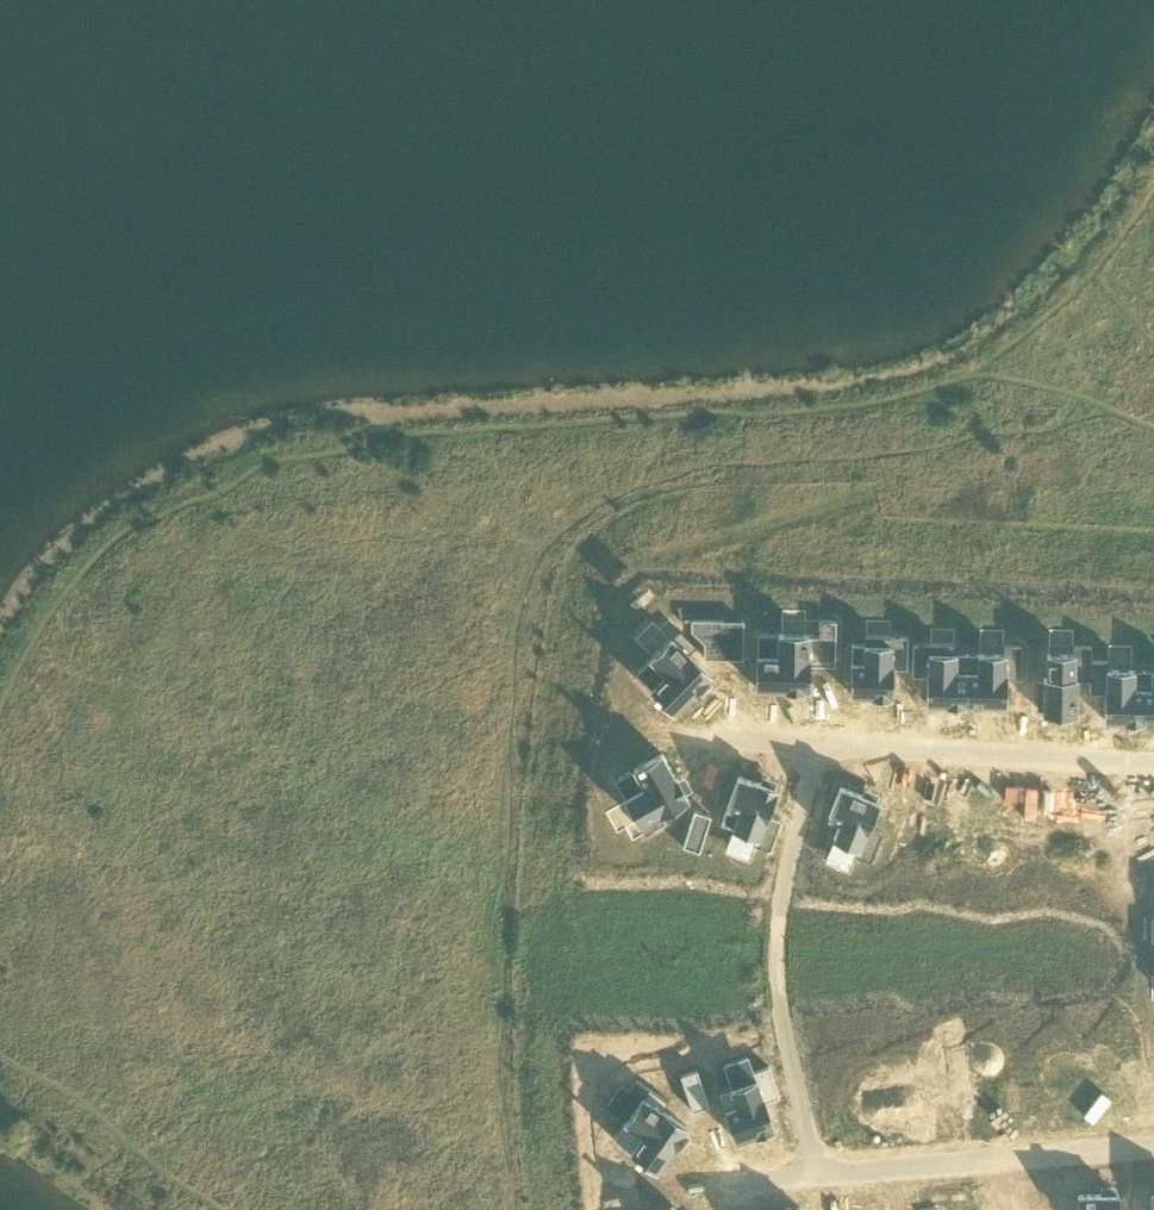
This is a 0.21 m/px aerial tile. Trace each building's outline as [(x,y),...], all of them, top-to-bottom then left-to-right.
[(704,644),(706,659),(743,661),(743,654),(745,622),(691,620),(691,628),(704,644)] [(758,634),(757,688),(785,689),(785,692),(805,691),(804,688),(811,692),(809,660),(836,661),(837,620),(820,621),(819,635),(758,634)] [(635,672),(649,687),(673,711),(694,691),(695,692),(697,690),(702,695),(712,685),(707,680),(710,678),(709,677),(712,674),(690,652),(697,645),(680,628),(650,657),(635,672)] [(865,645),(852,645),(852,695),(872,695),(892,695),(892,669),(908,669),(908,644),(908,636),(865,636),(865,645)] [(912,644),(912,676),(927,676),(927,703),(966,704),(967,654),(957,654),(957,645),(912,644)] [(967,654),(966,704),(1007,704),(1007,678),(1022,678),(1022,645),(1005,645),(1005,655),(967,654)] [(1039,681),(1039,700),(1039,709),(1044,709),(1044,713),(1077,713),(1077,680),(1090,680),(1091,660),(1091,646),(1073,646),(1073,654),(1048,654),(1047,678),(1044,677),(1044,682),(1039,681)] [(1090,680),(1090,693),(1104,694),(1103,721),(1106,721),(1106,728),(1121,729),(1121,723),(1144,724),(1146,671),(1109,669),(1109,661),(1091,660),(1090,680)] [(1144,724),(1153,724),(1153,671),(1146,671),(1144,724)] [(615,779),(625,799),(644,835),(666,824),(662,816),(689,801),(688,798),(689,797),(687,795),(679,779),(678,780),(664,754),(635,769),(615,779)] [(739,775),(728,806),(722,824),(735,829),(758,837),(755,845),(772,851),(784,820),(769,815),(779,788),(759,781),(759,782),(739,775)] [(842,784),(829,815),(841,821),(834,838),(857,847),(854,856),(870,862),(883,832),(869,827),(881,800),(862,792),(861,793),(842,784)] [(915,788),(900,817),(913,824),(904,840),(927,852),(922,860),(939,868),(954,839),(940,831),(953,806),(935,796),(934,797),(915,788)] [(993,796),(974,823),(985,831),(974,847),(995,861),(990,868),(1005,878),(1024,851),(1011,842),(1027,818),(1010,807),(1010,808),(993,796)] [(1065,835),(1052,848),(1070,866),(1064,872),(1077,885),(1100,861),(1089,850),(1109,829),(1094,815),(1093,816),(1078,801),(1055,825),(1065,835)] [(696,810),(683,847),(700,853),(713,816),(696,810)] [(1111,872),(1127,893),(1119,898),(1131,913),(1153,896),(1153,887),(1150,881),(1153,878),(1153,835),(1151,831),(1129,848),(1132,852),(1129,855),(1130,857),(1111,872)] [(1105,1041),(1124,1057),(1122,1059),(1126,1062),(1122,1066),(1145,1086),(1149,1082),(1152,1084),(1153,1082),(1153,1039),(1147,1033),(1153,1026),(1153,1022),(1129,1001),(1117,1015),(1123,1021),(1105,1041)] [(906,1085),(895,1090),(909,1123),(929,1113),(930,1115),(950,1106),(938,1078),(951,1073),(939,1043),(921,1050),(924,1056),(900,1068),(906,1085)] [(737,1106),(723,1110),(734,1142),(754,1135),(754,1137),(774,1130),(765,1103),(780,1098),(770,1067),(753,1072),(755,1081),(731,1088),(737,1106)] [(698,1069),(681,1074),(692,1112),(709,1106),(698,1069)] [(649,1089),(624,1122),(642,1136),(629,1153),(656,1173),(674,1149),(675,1150),(687,1133),(686,1133),(688,1130),(663,1111),(669,1104),(649,1089)] [(1077,1209),(1119,1209),(1119,1192),(1098,1192),(1098,1194),(1077,1193),(1077,1209)] [(1010,1209),(1052,1209),(1052,1195),(1031,1195),(1032,1196),(1010,1196),(1010,1209)]
